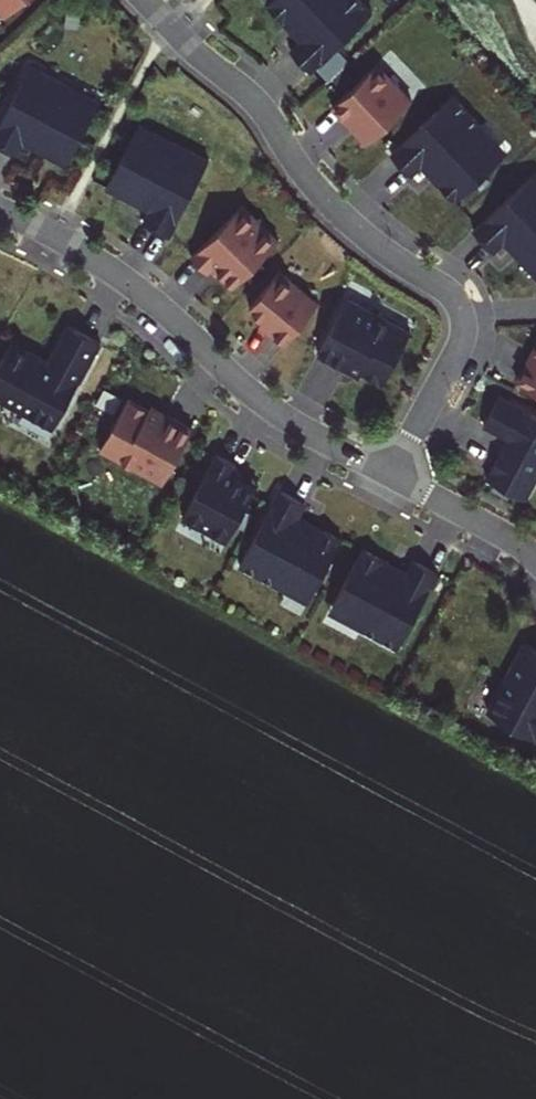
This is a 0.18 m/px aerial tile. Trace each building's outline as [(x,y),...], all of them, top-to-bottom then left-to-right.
[(4,15),(20,0),(0,0),(0,10),(4,15)] [(308,70),(370,11),(359,0),(268,0),(265,3),(282,21),(288,16),(297,26),(291,31),(299,39),(289,49),(308,70)] [(291,31),(297,26),(288,16),(282,21),(291,31)] [(375,63),(330,105),(342,117),(345,115),(354,125),(368,139),(410,100),(375,63)] [(0,121),(0,145),(15,153),(21,140),(32,146),(35,139),(47,145),(44,152),(66,164),(95,109),(62,92),(66,84),(30,65),(0,121)] [(62,92),(95,109),(99,101),(66,84),(62,92)] [(451,95),(389,153),(409,174),(419,164),(427,172),(432,166),(442,177),(436,182),(453,200),(498,158),(473,131),(479,125),(451,95)] [(352,128),(354,125),(345,115),(342,117),(352,128)] [(138,123),(134,131),(167,149),(171,141),(138,123)] [(473,131),(498,158),(505,152),(479,125),(473,131)] [(143,221),(168,235),(207,160),(171,141),(167,149),(134,131),(105,186),(127,197),(131,190),(143,197),(139,203),(149,209),(143,221)] [(44,152),(47,145),(35,139),(32,146),(44,152)] [(436,182),(442,177),(432,166),(427,172),(436,182)] [(472,229),(491,250),(502,240),(509,248),(515,243),(524,253),(518,258),(535,276),(535,174),(533,171),(472,229)] [(139,203),(143,197),(131,190),(127,197),(139,203)] [(219,273),(222,270),(230,270),(238,278),(276,240),(240,205),(190,256),(206,271),(210,265),(219,273)] [(230,270),(222,270),(219,273),(231,286),(238,278),(230,270)] [(270,331),(284,343),(317,302),(277,270),(248,307),(262,318),(274,327),(270,331)] [(346,297),(316,352),(341,365),(343,361),(360,371),(381,382),(408,332),(346,297)] [(264,327),(270,331),(274,327),(262,318),(259,323),(264,327)] [(100,341),(68,323),(48,360),(11,339),(0,360),(0,397),(53,426),(100,341)] [(514,379),(535,391),(535,352),(528,366),(523,363),(514,379)] [(358,374),(360,371),(343,361),(341,365),(358,374)] [(485,477),(523,498),(535,474),(535,416),(497,395),(482,423),(507,436),(485,477)] [(162,481),(192,427),(167,413),(165,417),(148,408),(127,396),(99,446),(162,481)] [(150,404),(148,408),(165,417),(167,413),(150,404)] [(242,486),(239,478),(241,474),(231,469),(234,462),(215,452),(182,515),(226,539),(251,491),(242,486)] [(241,474),(239,478),(242,486),(251,491),(256,482),(241,474)] [(303,502),(278,488),(238,563),(274,583),(278,575),(311,592),(340,538),(318,526),(314,532),(302,526),(306,520),(296,515),(303,502)] [(302,526),(314,532),(318,526),(306,520),(302,526)] [(397,646),(437,572),(412,558),(405,571),(396,566),(392,572),(380,566),(384,559),(361,547),(332,601),(365,619),(360,627),(397,646)] [(380,566),(392,572),(396,566),(384,559),(380,566)] [(307,600),(311,592),(278,575),(274,583),(307,600)] [(365,619),(332,601),(328,609),(360,627),(365,619)] [(535,737),(535,648),(522,641),(486,710),(535,737)]
